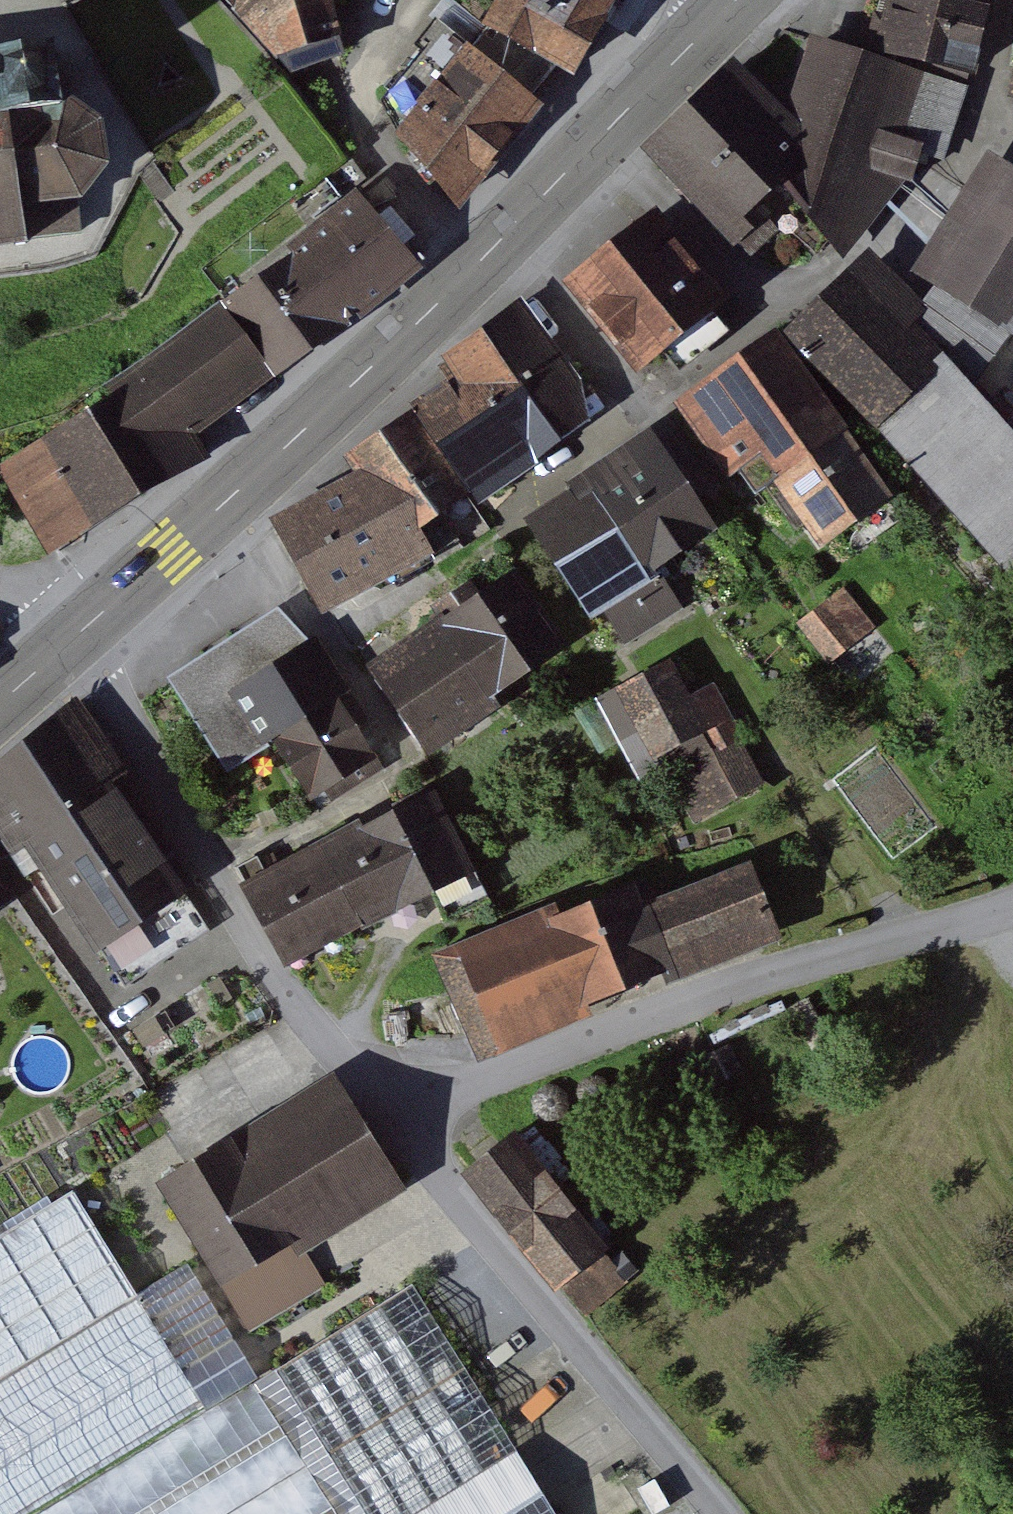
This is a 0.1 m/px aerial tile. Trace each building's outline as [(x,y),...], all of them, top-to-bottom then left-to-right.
[(335,0),(224,0),(272,53),(346,33),(335,0)] [(616,0),(494,0),(482,21),(574,74),(616,0)] [(811,35),(787,111),(804,155),(784,178),(844,256),(894,204),(910,156),(937,164),(984,3),(974,0),(880,0),(864,54),(811,35)] [(398,133),(460,208),(545,106),(467,41),(398,133)] [(63,115),(53,47),(0,55),(0,243),(81,233),(80,197),(106,169),(103,137),(82,115),(63,115)] [(739,68),(653,153),(725,233),(784,178),(804,155),(787,111),(739,68)] [(1009,333),(1012,336),(1012,195),(980,174),(916,274),(931,284),(1009,333)] [(367,201),(209,316),(261,387),(419,272),(367,201)] [(627,378),(713,311),(643,222),(557,289),(627,378)] [(851,278),(781,343),(871,439),(941,375),(900,332),(851,278)] [(990,363),(1009,333),(931,284),(921,300),(900,332),(941,375),(966,401),(990,363)] [(435,365),(453,395),(504,477),(590,424),(521,312),(435,365)] [(194,466),(181,441),(261,387),(209,316),(52,423),(59,437),(100,515),(194,466)] [(878,505),(773,347),(675,411),(738,507),(766,489),(807,552),(878,505)] [(871,439),(1012,592),(1012,452),(966,401),(941,375),(871,439)] [(397,429),(444,504),(449,512),(504,477),(453,395),(397,429)] [(397,429),(341,464),(356,489),(387,540),(400,532),(444,504),(397,429)] [(0,468),(0,491),(31,550),(100,515),(59,437),(0,468)] [(706,522),(650,437),(572,488),(579,498),(628,573),(706,522)] [(271,528),(313,617),(417,569),(400,532),(387,540),(356,489),(271,528)] [(579,498),(526,524),(566,604),(628,573),(579,498)] [(357,668),(406,747),(552,657),(503,578),(357,668)] [(846,587),(807,614),(836,655),(875,629),(846,587)] [(374,754),(305,642),(272,608),(162,675),(222,774),(264,748),(297,801),(374,754)] [(641,768),(668,753),(697,814),(761,784),(752,764),(715,686),(682,701),(662,665),(602,698),(641,768)] [(96,949),(188,889),(78,722),(0,772),(0,803),(96,949)] [(426,794),(246,881),(285,959),(465,872),(426,794)] [(748,867),(623,912),(647,981),(773,936),(748,867)] [(615,890),(427,957),(460,1048),(647,981),(623,912),(615,890)] [(8,920),(0,906),(0,925),(8,920)] [(324,1094),(148,1192),(233,1341),(321,1292),(298,1251),(385,1202),(324,1094)] [(573,1305),(620,1266),(515,1140),(467,1180),(573,1305)] [(208,1418),(195,1397),(241,1368),(177,1266),(130,1295),(66,1193),(0,1234),(0,1513),(55,1513),(208,1418)] [(410,1292),(254,1389),(333,1513),(550,1513),(410,1292)] [(254,1389),(55,1513),(333,1513),(254,1389)]
